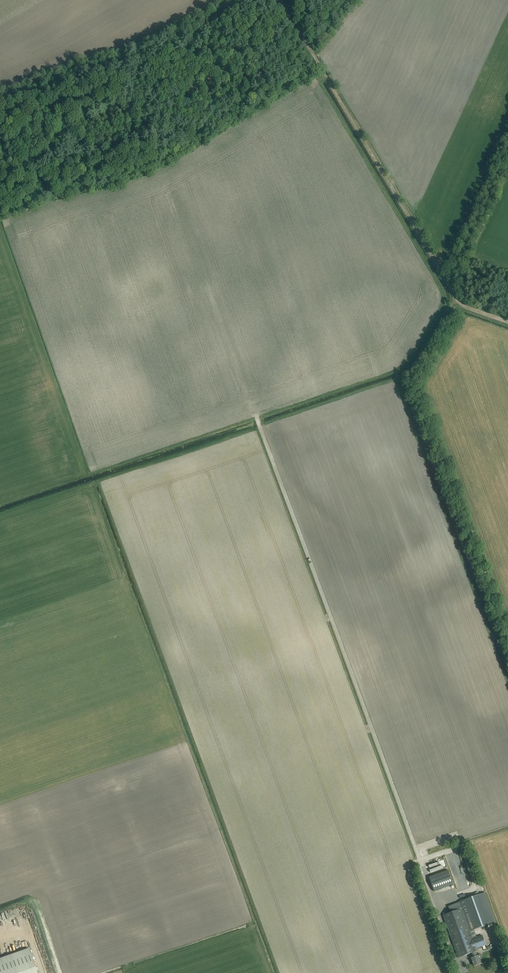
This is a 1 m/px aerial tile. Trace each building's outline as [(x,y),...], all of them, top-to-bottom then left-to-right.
[(434,892),(454,885),(448,871),(429,878),(434,892)] [(477,937),(474,930),(495,922),(485,892),(459,902),(460,902),(448,906),(450,913),(443,915),(458,958),(472,953),(473,957),(471,958),(474,966),(482,964),(479,955),(477,956),(475,952),(476,952),(475,949),(486,945),(482,935),(477,937)] [(29,949),(0,959),(0,972),(37,972),(29,949)]
